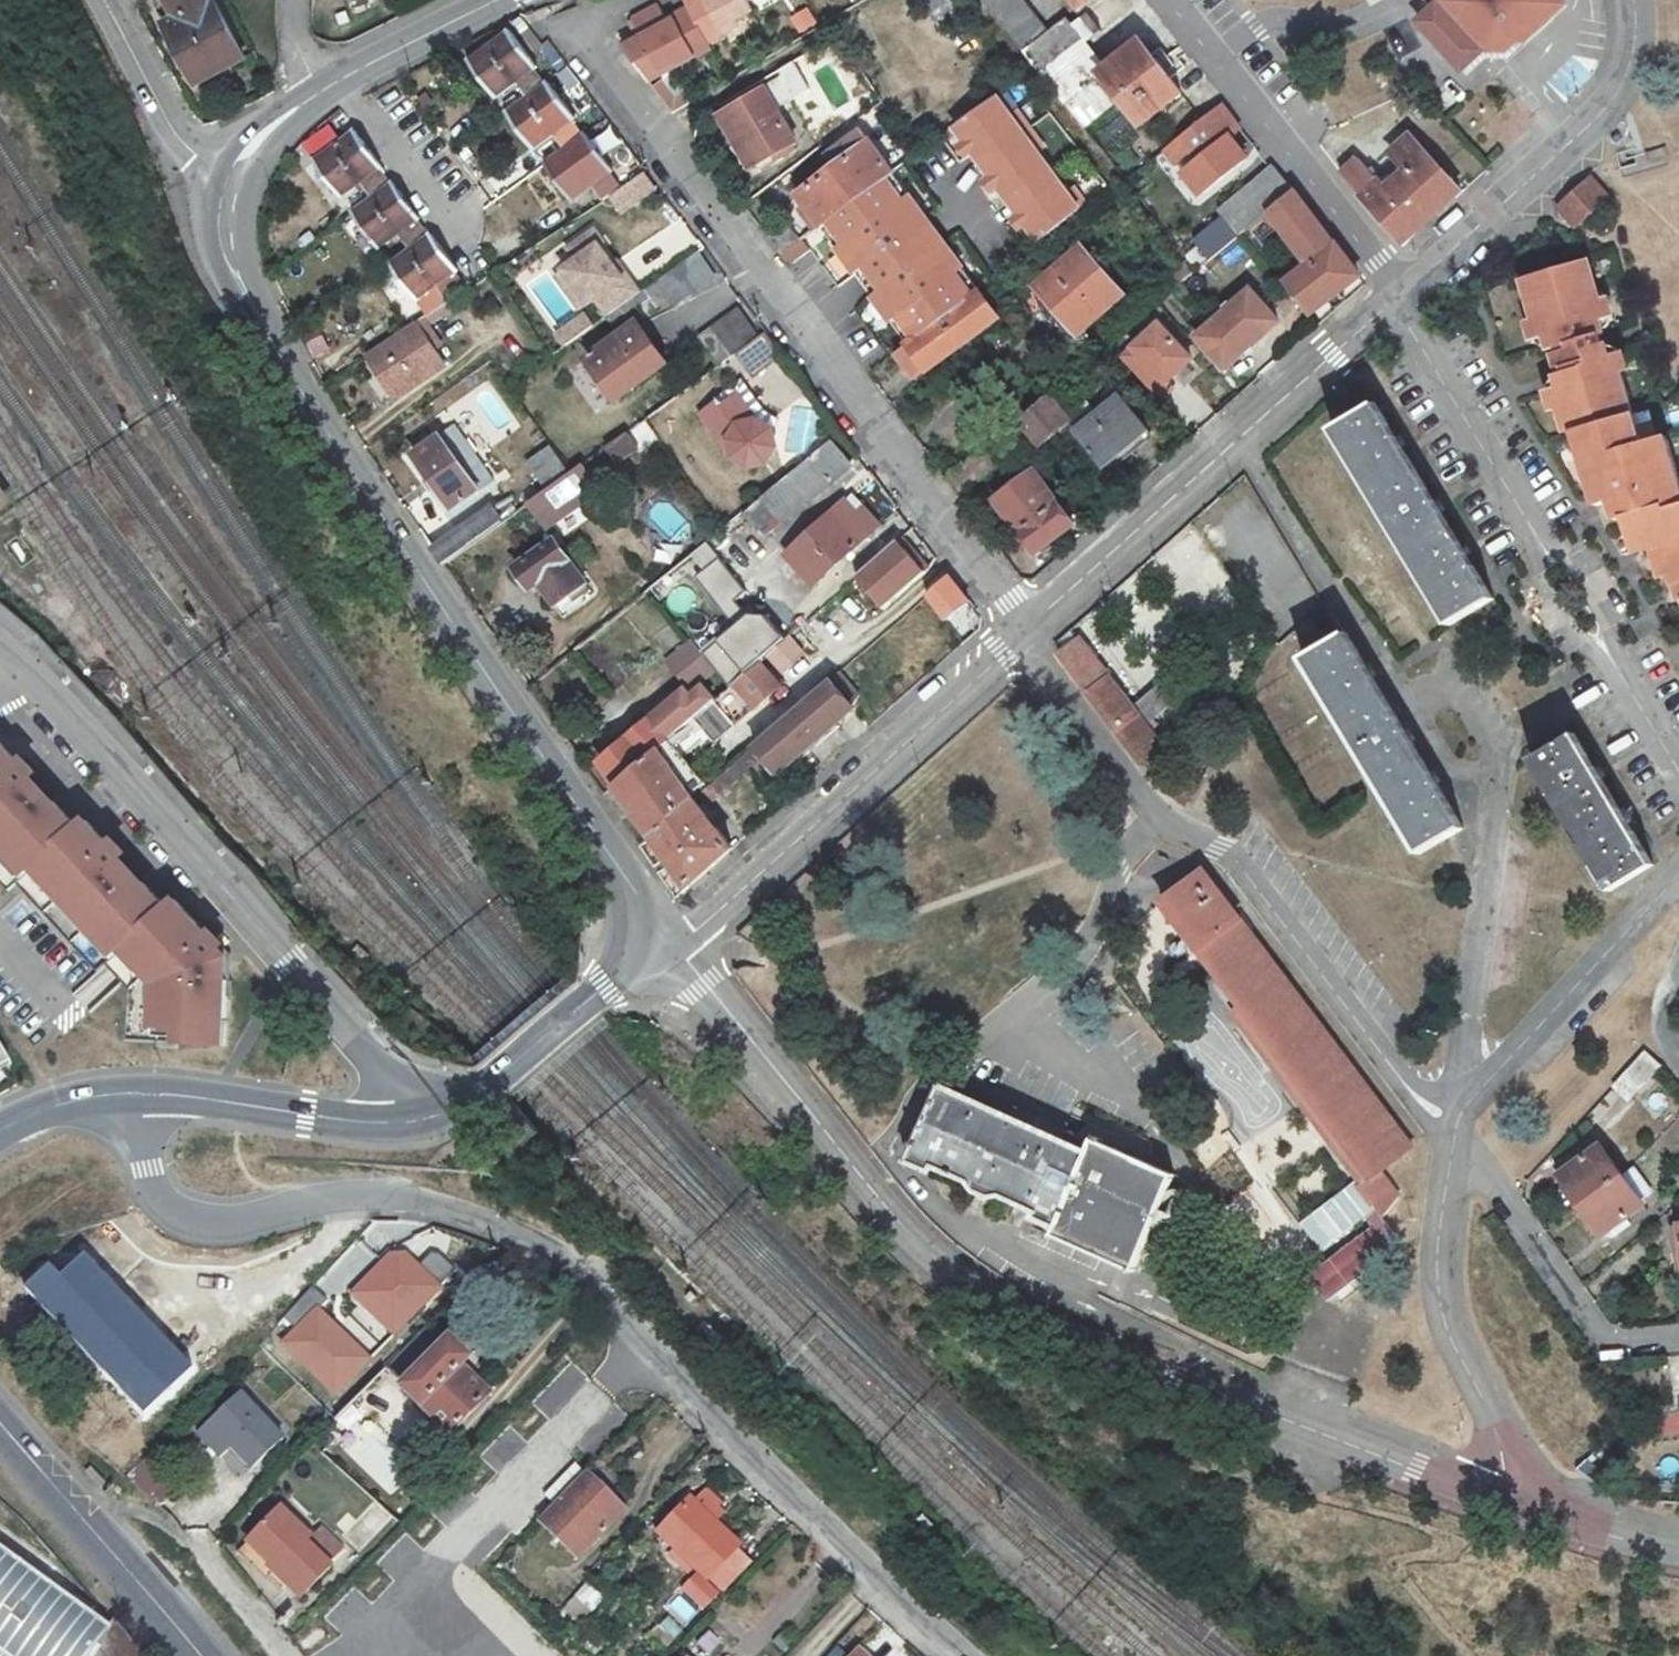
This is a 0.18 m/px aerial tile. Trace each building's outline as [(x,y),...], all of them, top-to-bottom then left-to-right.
[(172,20),(161,25),(189,85),(239,61),(210,0),(163,0),(172,20)] [(697,1),(697,0),(688,0),(683,2),(703,43),(722,34),(718,27),(747,13),(741,0),(699,0),(697,1)] [(1023,53),(1048,34),(1022,0),(983,0),(1023,53)] [(1079,9),(1091,0),(1072,0),(1079,9)] [(1413,21),(1459,70),(1482,49),(1504,48),(1517,37),(1528,39),(1538,30),(1566,0),(1436,0),(1413,21)] [(703,43),(683,2),(679,4),(682,12),(669,19),(671,23),(665,26),(656,8),(631,20),(658,67),(688,52),(690,57),(706,49),(703,43)] [(1068,18),(1048,34),(1023,53),(1080,127),(1111,103),(1092,78),(1100,73),(1140,125),(1183,93),(1172,79),(1181,73),(1162,49),(1153,56),(1141,41),(1106,68),(1068,18)] [(538,70),(512,35),(472,64),(499,99),(517,86),(527,99),(507,113),(533,148),(552,133),(565,151),(545,166),(571,202),(592,187),(602,201),(608,195),(619,189),(607,173),(612,170),(587,136),(582,139),(571,123),(576,119),(549,83),(545,86),(535,72),(538,70)] [(554,43),(533,51),(543,78),(565,70),(554,43)] [(673,75),(664,80),(680,108),(697,98),(692,88),(683,93),(673,75)] [(777,78),(720,112),(753,170),(792,148),(779,125),(798,114),(777,78)] [(995,93),(955,123),(1042,237),(1082,207),(995,93)] [(1222,103),(1158,152),(1164,160),(1172,155),(1178,163),(1192,153),(1198,161),(1182,173),(1199,196),(1250,158),(1232,134),(1240,127),(1222,103)] [(380,166),(353,129),(311,160),(337,196),(358,181),(370,197),(351,211),(378,248),(396,234),(407,249),(387,263),(414,300),(434,286),(447,303),(463,291),(452,275),(456,272),(429,234),(425,238),(414,223),(419,219),(391,182),(387,185),(376,169),(380,166)] [(1358,157),(1341,172),(1396,235),(1408,236),(1460,189),(1410,132),(1390,149),(1405,168),(1384,186),(1358,157)] [(829,168),(853,199),(890,171),(866,140),(829,168)] [(1269,213),(1295,193),(1275,165),(1220,208),(1225,214),(1195,238),(1200,245),(1186,256),(1189,260),(1198,270),(1269,213)] [(896,166),(890,171),(853,199),(825,221),(912,338),(984,284),(896,166)] [(825,221),(853,199),(829,168),(797,192),(804,202),(764,232),(781,255),(825,221)] [(642,174),(619,189),(608,195),(618,211),(652,191),(642,174)] [(1595,174),(1558,207),(1577,229),(1614,196),(1595,174)] [(1361,278),(1295,193),(1269,213),(1309,264),(1284,283),(1310,317),(1361,278)] [(627,256),(644,281),(698,245),(680,219),(627,256)] [(560,283),(602,252),(596,244),(600,240),(591,229),(567,247),(576,259),(554,275),(560,283)] [(1089,242),(1043,277),(1050,287),(1043,292),(1057,312),(1065,306),(1076,321),(1102,302),(1105,306),(1125,291),(1089,242)] [(697,251),(647,286),(654,296),(665,289),(673,300),(713,273),(697,251)] [(605,314),(636,292),(624,275),(621,277),(602,252),(560,283),(579,309),(594,299),(605,314)] [(1198,270),(1189,260),(1165,279),(1174,291),(1198,270)] [(1526,280),(1543,339),(1548,337),(1553,352),(1562,349),(1572,381),(1557,386),(1572,436),(1580,434),(1600,500),(1622,494),(1640,556),(1658,550),(1665,572),(1675,569),(1678,582),(1678,468),(1670,439),(1648,445),(1622,356),(1614,358),(1610,344),(1605,346),(1602,335),(1608,334),(1603,320),(1608,318),(1591,261),(1526,280)] [(984,284),(912,338),(903,346),(924,376),(933,364),(1004,310),(984,284)] [(1251,288),(1197,336),(1227,370),(1281,321),(1251,288)] [(717,367),(736,353),(758,338),(739,310),(697,339),(717,367)] [(1197,356),(1163,320),(1122,358),(1162,401),(1178,386),(1171,380),(1197,356)] [(634,321),(582,357),(613,400),(664,365),(634,321)] [(391,397),(443,365),(418,323),(365,355),(391,397)] [(315,359),(330,350),(318,327),(302,335),(315,359)] [(736,353),(753,376),(782,355),(766,333),(758,338),(736,353)] [(1078,428),(1060,386),(948,479),(961,495),(1032,436),(1039,444),(1057,429),(1065,439),(1074,431),(1078,428)] [(746,393),(722,411),(719,407),(703,419),(732,459),(750,471),(766,466),(777,452),(771,433),(776,425),(760,413),(746,393)] [(1119,395),(1078,428),(1074,431),(1102,466),(1120,451),(1125,457),(1135,449),(1130,442),(1146,428),(1119,395)] [(1374,397),(1321,428),(1437,630),(1490,600),(1374,397)] [(447,507),(490,476),(455,426),(412,457),(447,507)] [(614,467),(633,455),(622,438),(603,451),(614,467)] [(849,464),(831,441),(743,512),(755,527),(775,511),(781,519),(849,464)] [(545,492),(568,476),(551,452),(528,468),(545,492)] [(582,466),(573,472),(582,485),(591,479),(582,466)] [(1076,524),(1038,467),(997,494),(1035,551),(1076,524)] [(583,496),(568,476),(545,492),(527,505),(542,525),(583,496)] [(878,529),(850,496),(787,556),(817,587),(878,529)] [(515,515),(503,497),(430,549),(443,567),(515,515)] [(582,582),(551,539),(513,566),(527,585),(535,579),(552,603),(582,582)] [(882,609),(924,572),(897,540),(855,577),(882,609)] [(708,557),(700,546),(648,589),(658,602),(704,566),(701,562),(708,557)] [(969,603),(948,576),(926,593),(947,620),(969,603)] [(808,618),(775,645),(788,662),(822,634),(808,618)] [(1344,626),(1290,657),(1405,858),(1459,827),(1344,626)] [(703,668),(683,639),(657,655),(676,685),(703,668)] [(1082,643),(1062,658),(1135,758),(1155,743),(1145,730),(1179,705),(1161,681),(1128,706),(1082,643)] [(720,692),(702,708),(713,721),(752,690),(760,702),(788,679),(766,653),(720,692)] [(675,696),(642,725),(657,747),(674,732),(698,712),(702,708),(720,692),(709,676),(678,700),(675,696)] [(828,679),(696,794),(705,805),(755,766),(763,776),(773,768),(777,772),(851,707),(848,703),(858,695),(842,676),(832,683),(828,679)] [(712,727),(698,712),(674,732),(687,748),(712,727)] [(642,725),(639,721),(595,762),(613,786),(657,747),(642,725)] [(1593,896),(1648,868),(1576,728),(1521,756),(1593,896)] [(0,742),(0,839),(28,870),(36,862),(117,950),(125,944),(158,980),(157,1026),(187,1026),(189,1042),(224,1043),(225,996),(229,996),(229,981),(223,981),(224,958),(219,953),(224,946),(211,932),(207,935),(175,901),(166,908),(143,882),(147,877),(136,865),(130,871),(119,860),(126,853),(114,839),(108,844),(84,819),(77,826),(54,801),(58,796),(47,784),(41,789),(31,778),(35,772),(24,757),(19,763),(0,742)] [(692,797),(657,747),(613,786),(648,836),(692,797)] [(729,848),(692,797),(648,836),(684,887),(729,848)] [(1202,871),(1164,901),(1241,1002),(1231,1010),(1363,1182),(1361,1184),(1384,1216),(1398,1196),(1381,1171),(1413,1146),(1202,871)] [(1659,1066),(1645,1053),(1612,1087),(1626,1100),(1659,1066)] [(13,1082),(0,1059),(0,1089),(13,1082)] [(1086,1149),(939,1085),(905,1164),(930,1175),(933,1169),(972,1186),(969,1192),(978,1195),(987,1199),(989,1194),(1030,1211),(1029,1214),(1028,1217),(1049,1226),(1046,1234),(1131,1271),(1174,1171),(1092,1136),(1088,1146),(1086,1149)] [(1558,1191),(1571,1210),(1616,1178),(1616,1177),(1595,1148),(1553,1177),(1561,1189),(1558,1191)] [(1640,1210),(1616,1177),(1616,1178),(1571,1210),(1585,1229),(1589,1227),(1598,1239),(1640,1210)] [(1307,1273),(1327,1302),(1354,1282),(1404,1245),(1384,1216),(1361,1184),(1303,1223),(1328,1258),(1307,1273)] [(432,1247),(415,1268),(438,1288),(456,1268),(432,1247)] [(348,1345),(315,1311),(327,1298),(313,1283),(276,1319),(324,1368),(348,1345)] [(405,1385),(450,1338),(432,1320),(386,1367),(405,1385)] [(450,1338),(405,1385),(452,1432),(492,1390),(465,1363),(470,1358),(450,1338)] [(257,1351),(249,1360),(261,1371),(269,1362),(257,1351)] [(285,1437),(241,1393),(200,1434),(222,1455),(233,1445),(256,1467),(285,1437)] [(319,1438),(328,1447),(339,1436),(330,1428),(319,1438)] [(152,1506),(176,1489),(152,1455),(128,1472),(152,1506)] [(638,1513),(595,1472),(540,1528),(582,1569),(638,1513)] [(718,1515),(722,1510),(720,1508),(725,1502),(711,1488),(699,1501),(719,1521),(722,1518),(718,1515)] [(737,1538),(719,1521),(699,1501),(695,1497),(664,1529),(679,1544),(700,1565),(706,1570),(737,1538)] [(283,1504),(253,1533),(282,1561),(275,1567),(306,1596),(337,1564),(332,1560),(309,1536),(312,1533),(283,1504)] [(718,1515),(722,1518),(726,1513),(722,1510),(718,1515)] [(323,1522),(312,1533),(309,1536),(332,1560),(347,1545),(323,1522)] [(282,1561),(253,1533),(243,1543),(272,1571),(275,1567),(282,1561)] [(744,1544),(737,1538),(706,1570),(713,1577),(715,1574),(742,1547),(744,1544)] [(694,1571),(700,1565),(679,1544),(673,1550),(694,1571)] [(757,1564),(742,1547),(715,1574),(731,1590),(757,1564)] [(40,1580),(0,1551),(0,1655),(2,1655),(141,1655),(125,1633),(115,1622),(109,1631),(64,1598),(40,1580)] [(40,1580),(64,1598),(73,1587),(49,1569),(40,1580)] [(704,1573),(690,1587),(708,1605),(721,1590),(704,1573)] [(588,1582),(561,1608),(577,1625),(603,1599),(588,1582)] [(824,1655),(845,1655),(834,1645),(824,1655)] [(861,1647),(852,1655),(870,1655),(861,1647)]
